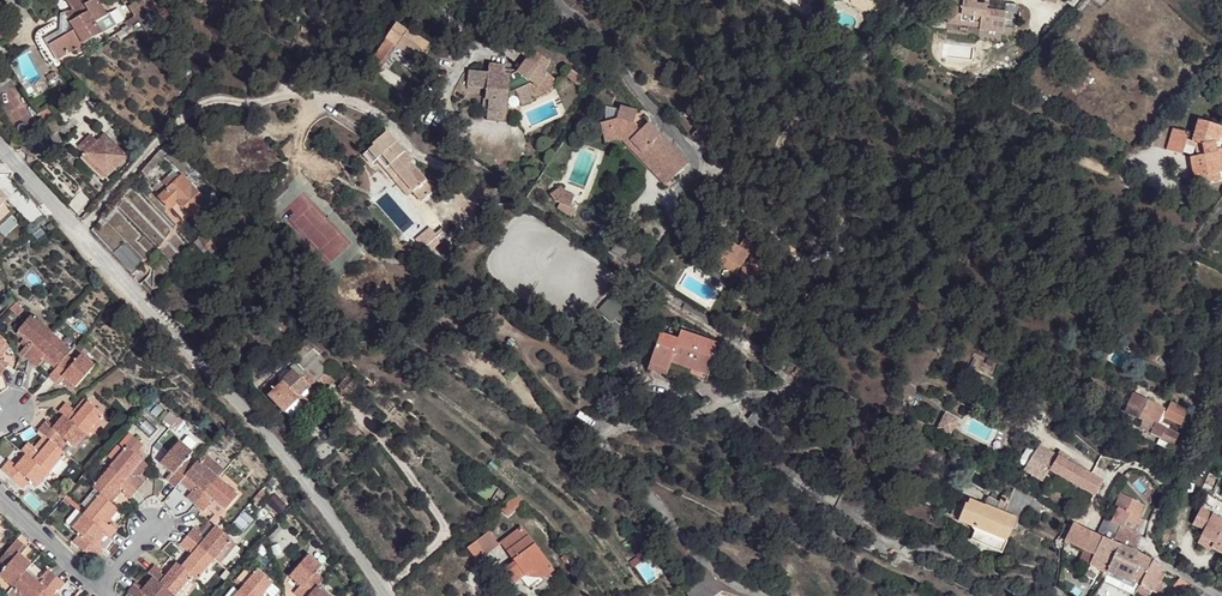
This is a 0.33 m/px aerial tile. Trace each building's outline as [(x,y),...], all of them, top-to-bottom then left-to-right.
[(9,14),(1,0),(0,0),(0,20),(9,14)] [(71,12),(66,15),(75,30),(50,45),(47,42),(39,47),(50,65),(117,25),(109,13),(107,15),(99,0),(66,0),(73,11),(71,12)] [(948,20),(980,24),(979,29),(979,30),(1003,33),(1004,27),(1014,28),(1017,5),(1005,3),(1004,12),(986,10),(986,6),(976,5),(976,2),(964,0),(950,0),(949,8),(942,7),(940,19),(948,20)] [(49,38),(43,29),(39,32),(36,36),(36,39),(36,42),(39,47),(47,42),(50,45),(75,30),(66,15),(71,12),(62,15),(61,31),(49,38)] [(948,20),(947,25),(979,29),(980,24),(948,20)] [(396,23),(386,38),(397,46),(418,60),(428,45),(396,23)] [(8,37),(0,24),(0,42),(8,37)] [(384,66),(397,46),(386,38),(372,58),(384,66)] [(488,73),(469,71),(467,87),(486,89),(485,99),(489,100),(487,112),(506,114),(508,98),(517,94),(522,105),(536,99),(535,98),(530,85),(533,84),(538,88),(548,75),(528,59),(518,72),(513,74),(505,73),(505,66),(489,64),(488,73)] [(571,71),(567,77),(580,87),(585,81),(571,71)] [(1071,71),(1064,82),(1078,91),(1085,81),(1071,71)] [(54,73),(47,77),(49,81),(56,77),(54,73)] [(533,84),(530,85),(535,98),(545,94),(556,80),(548,75),(538,88),(533,84)] [(48,107),(38,114),(43,122),(54,114),(48,107)] [(600,124),(603,138),(616,134),(625,136),(641,153),(644,151),(671,180),(688,164),(649,123),(640,132),(633,125),(637,111),(620,107),(617,120),(600,124)] [(506,114),(487,112),(486,121),(505,123),(506,114)] [(1191,142),(1201,145),(1203,155),(1197,156),(1190,158),(1196,185),(1214,182),(1212,174),(1217,173),(1221,172),(1221,149),(1215,150),(1213,141),(1217,143),(1221,127),(1198,120),(1193,135),(1191,142)] [(1182,155),(1185,144),(1188,134),(1172,129),(1166,150),(1182,155)] [(373,146),(363,156),(371,165),(376,160),(393,179),(398,174),(413,191),(412,192),(421,202),(435,190),(412,163),(413,161),(387,132),(372,145),(373,146)] [(616,134),(603,138),(605,143),(616,140),(622,141),(665,186),(671,180),(644,151),(641,153),(625,136),(616,134)] [(1191,142),(1193,135),(1188,134),(1185,144),(1195,147),(1197,156),(1203,155),(1201,145),(1191,142)] [(82,160),(96,174),(100,169),(107,176),(126,156),(105,135),(98,142),(91,135),(79,147),(87,156),(82,160)] [(729,151),(718,159),(727,171),(738,163),(729,151)] [(100,169),(96,174),(102,180),(107,176),(100,169)] [(195,170),(188,177),(193,182),(195,180),(197,182),(202,177),(195,170)] [(168,189),(159,198),(170,209),(171,207),(184,220),(190,215),(190,216),(206,201),(182,176),(180,178),(174,171),(162,182),(168,189)] [(398,174),(393,179),(408,195),(412,192),(413,191),(398,174)] [(561,187),(558,189),(560,193),(559,194),(560,195),(573,201),(575,195),(564,191),(561,187)] [(560,193),(558,189),(550,195),(555,202),(560,204),(558,208),(572,216),(573,215),(568,212),(573,201),(560,195),(559,194),(560,193)] [(8,199),(0,190),(0,206),(8,199)] [(68,205),(78,215),(89,202),(79,192),(68,205)] [(423,249),(437,237),(429,227),(415,240),(423,249)] [(736,265),(740,269),(743,264),(750,255),(743,250),(739,248),(726,238),(714,255),(721,261),(723,262),(725,257),(730,260),(727,264),(733,269),(736,265)] [(208,250),(199,239),(194,244),(203,254),(208,250)] [(739,248),(743,250),(748,243),(745,240),(739,248)] [(125,243),(113,254),(132,275),(144,264),(125,243)] [(611,251),(620,257),(625,249),(617,243),(611,251)] [(748,243),(743,250),(750,255),(751,257),(750,265),(748,281),(754,282),(753,293),(766,294),(767,283),(763,282),(765,267),(769,268),(770,256),(766,256),(748,243)] [(721,261),(719,263),(742,279),(741,291),(753,293),(754,282),(748,281),(750,265),(743,264),(740,269),(736,265),(733,269),(727,264),(730,260),(725,257),(723,262),(721,261)] [(16,303),(10,309),(18,316),(24,310),(16,303)] [(684,303),(682,308),(720,331),(723,327),(684,303)] [(31,316),(18,332),(32,343),(28,348),(26,346),(25,347),(20,353),(29,361),(52,334),(31,316)] [(650,364),(668,370),(670,363),(708,375),(718,344),(680,331),(679,334),(669,331),(668,336),(660,333),(650,364)] [(18,332),(17,333),(24,339),(21,343),(25,347),(26,346),(28,348),(32,343),(18,332)] [(52,334),(29,361),(37,368),(43,361),(41,359),(43,357),(45,354),(59,366),(68,355),(72,350),(52,334)] [(291,352),(299,360),(312,348),(304,339),(291,352)] [(0,352),(0,357),(9,346),(7,344),(0,352)] [(299,360),(296,362),(315,383),(331,368),(312,348),(299,360)] [(59,366),(45,354),(43,357),(56,369),(59,366)] [(56,369),(48,378),(58,386),(61,382),(64,379),(75,388),(95,365),(81,354),(76,361),(68,355),(59,366),(56,369)] [(1,374),(9,365),(2,360),(0,361),(0,374),(1,374)] [(613,371),(633,375),(635,365),(615,361),(613,371)] [(311,387),(284,412),(292,421),(339,377),(331,368),(315,383),(296,362),(291,367),(295,370),(311,387)] [(668,370),(650,364),(648,370),(678,380),(680,376),(705,384),(708,375),(670,363),(668,370)] [(805,371),(797,367),(795,371),(802,375),(805,371)] [(270,393),(268,395),(284,412),(311,387),(295,370),(279,385),(270,393)] [(347,377),(338,387),(349,396),(358,386),(347,377)] [(269,380),(263,386),(270,393),(279,385),(272,378),(269,380)] [(64,379),(61,382),(67,387),(69,384),(74,389),(75,388),(64,379)] [(1128,405),(1129,406),(1126,413),(1142,421),(1139,428),(1151,433),(1150,435),(1159,439),(1159,438),(1172,444),(1176,435),(1167,430),(1169,427),(1160,423),(1163,417),(1181,426),(1187,412),(1170,403),(1166,412),(1162,411),(1163,410),(1133,395),(1128,405)] [(85,399),(73,412),(76,415),(88,401),(85,399)] [(59,411),(64,416),(86,435),(100,420),(104,415),(88,401),(76,415),(73,412),(71,411),(73,409),(66,403),(59,411)] [(54,408),(52,410),(60,417),(62,415),(54,408)] [(767,434),(773,426),(754,411),(748,419),(767,434)] [(47,421),(38,431),(44,436),(50,441),(61,450),(68,442),(75,448),(86,435),(64,416),(54,427),(47,421)] [(179,417),(171,426),(176,431),(184,421),(179,417)] [(340,426),(353,437),(359,430),(347,419),(340,426)] [(100,420),(86,435),(90,438),(103,423),(100,420)] [(359,430),(353,437),(359,443),(366,435),(359,430)] [(37,445),(42,450),(50,441),(44,436),(37,445)] [(110,467),(137,491),(145,482),(139,477),(137,476),(136,478),(131,474),(143,461),(139,458),(143,454),(139,450),(144,445),(134,437),(125,447),(127,448),(124,451),(114,462),(110,467)] [(1172,444),(1159,438),(1159,439),(1156,445),(1169,451),(1172,444)] [(165,480),(175,488),(180,482),(185,476),(194,465),(187,459),(193,452),(179,440),(160,463),(171,473),(165,480)] [(34,448),(28,442),(21,451),(23,453),(25,455),(48,475),(66,454),(61,450),(50,441),(42,450),(37,445),(34,448)] [(117,445),(107,456),(114,462),(124,451),(117,445)] [(1057,456),(1040,445),(1023,470),(1041,481),(1048,470),(1095,496),(1103,482),(1062,459),(1058,456),(1057,456)] [(1060,451),(1057,456),(1062,459),(1065,454),(1060,451)] [(17,465),(25,455),(23,453),(14,464),(17,465)] [(200,462),(217,477),(224,468),(207,454),(200,462)] [(48,475),(25,455),(17,465),(14,464),(9,459),(0,470),(23,489),(30,481),(37,488),(48,475)] [(964,460),(953,455),(950,461),(961,466),(964,460)] [(187,498),(195,504),(218,477),(217,477),(200,462),(198,460),(194,465),(185,476),(195,486),(190,491),(191,492),(187,498)] [(131,474),(136,478),(137,476),(139,477),(149,466),(143,461),(131,474)] [(108,466),(91,486),(94,489),(101,494),(108,501),(120,487),(122,490),(125,492),(124,493),(130,499),(137,491),(110,467),(108,466)] [(185,476),(180,482),(190,491),(195,486),(185,476)] [(218,477),(195,504),(203,512),(207,507),(209,505),(208,504),(212,499),(225,511),(239,495),(218,477)] [(108,501),(111,503),(122,490),(120,487),(108,501)] [(965,505),(959,519),(958,522),(972,528),(974,531),(970,541),(1001,554),(1015,521),(1026,517),(1028,514),(1037,518),(1043,504),(1014,487),(1009,499),(1006,498),(1004,502),(999,500),(998,502),(994,511),(984,506),(969,500),(969,501),(967,506),(965,505)] [(59,495),(64,499),(66,496),(70,492),(65,488),(59,495)] [(81,504),(88,510),(101,494),(94,489),(81,504)] [(261,489),(253,500),(258,504),(266,494),(261,489)] [(88,510),(83,515),(106,534),(109,537),(111,538),(118,530),(111,523),(109,526),(107,523),(104,521),(116,508),(111,503),(108,501),(101,494),(88,510)] [(516,494),(502,509),(509,516),(524,500),(516,494)] [(1119,526),(1112,541),(1120,545),(1132,550),(1140,534),(1135,532),(1140,518),(1139,518),(1144,506),(1121,494),(1115,507),(1117,509),(1113,517),(1107,514),(1105,519),(1119,526)] [(77,509),(79,511),(81,509),(66,496),(64,499),(77,509)] [(994,511),(998,502),(988,497),(984,506),(994,511)] [(967,506),(969,501),(963,498),(960,504),(954,506),(950,515),(959,519),(965,505),(967,506)] [(207,507),(219,518),(225,511),(212,499),(208,504),(209,505),(207,507)] [(116,508),(104,521),(107,523),(118,509),(116,508)] [(67,524),(72,528),(83,515),(79,511),(77,509),(66,521),(67,524)] [(291,510),(287,513),(292,518),(295,515),(291,510)] [(1212,514),(1201,536),(1215,543),(1212,549),(1221,554),(1221,536),(1220,535),(1221,530),(1221,519),(1212,514)] [(106,534),(83,515),(72,528),(79,534),(73,542),(96,561),(104,551),(100,548),(97,545),(106,534)] [(1097,535),(1073,523),(1064,541),(1084,550),(1094,555),(1089,565),(1084,576),(1094,580),(1099,570),(1106,573),(1120,545),(1112,541),(1119,526),(1105,519),(1097,535)] [(203,526),(198,532),(201,534),(200,536),(204,540),(215,528),(208,522),(204,526),(203,526)] [(835,526),(831,534),(842,539),(846,531),(835,526)] [(1171,529),(1163,526),(1158,540),(1166,543),(1171,529)] [(194,528),(187,537),(215,560),(216,558),(231,541),(231,540),(215,527),(215,528),(204,540),(200,536),(201,534),(198,532),(194,528)] [(521,527),(500,543),(501,544),(515,562),(505,570),(515,583),(524,576),(531,571),(538,572),(542,578),(543,579),(554,570),(521,527)] [(501,544),(500,543),(498,544),(489,532),(467,548),(477,562),(501,544)] [(97,545),(100,548),(109,537),(106,534),(97,545)] [(1201,536),(1198,541),(1212,549),(1215,543),(1201,536)] [(215,560),(187,537),(180,545),(187,551),(188,549),(192,552),(193,553),(181,567),(193,577),(197,580),(215,560)] [(0,559),(0,564),(5,569),(0,575),(0,576),(13,587),(26,572),(32,564),(21,554),(27,547),(17,539),(0,559)] [(240,549),(231,541),(216,558),(225,566),(240,549)] [(1120,545),(1106,573),(1129,584),(1137,566),(1147,572),(1152,561),(1132,550),(1120,545)] [(1094,555),(1084,550),(1079,560),(1089,565),(1094,555)] [(180,566),(181,567),(193,553),(192,552),(180,566)] [(297,595),(309,595),(318,587),(324,580),(316,573),(322,566),(309,554),(289,577),(300,586),(294,593),(297,595)] [(567,554),(561,558),(564,562),(570,558),(567,554)] [(1162,567),(1152,561),(1147,572),(1136,592),(1143,595),(1148,595),(1150,592),(1153,593),(1158,583),(1159,584),(1165,574),(1160,572),(1162,567)] [(147,574),(149,576),(152,578),(173,595),(176,595),(189,581),(193,577),(181,567),(180,566),(177,563),(165,577),(160,573),(162,571),(155,565),(147,574)] [(1102,581),(1134,595),(1136,592),(1147,572),(1137,566),(1129,584),(1106,573),(1102,581)] [(13,587),(15,589),(23,595),(40,595),(57,577),(48,569),(42,577),(44,578),(40,583),(26,572),(13,587)] [(28,570),(26,572),(40,583),(44,578),(42,577),(39,580),(28,570)] [(240,591),(246,595),(263,595),(266,592),(273,584),(257,570),(240,591)] [(149,576),(140,586),(143,588),(152,578),(149,576)] [(57,577),(40,595),(54,595),(53,595),(55,593),(57,589),(59,591),(65,584),(57,577)] [(152,578),(143,588),(140,586),(136,582),(128,592),(132,595),(173,595),(152,578)] [(1193,587),(1180,578),(1169,591),(1177,595),(1186,595),(1193,587)] [(237,579),(234,582),(240,587),(243,584),(237,579)] [(176,595),(178,595),(190,582),(189,581),(176,595)] [(1158,583),(1153,593),(1158,595),(1163,586),(1159,584),(1158,583)] [(266,592),(270,595),(275,595),(280,590),(273,584),(266,592)] [(239,592),(233,587),(226,595),(235,595),(239,592)] [(322,591),(318,587),(309,595),(329,595),(322,591)]
